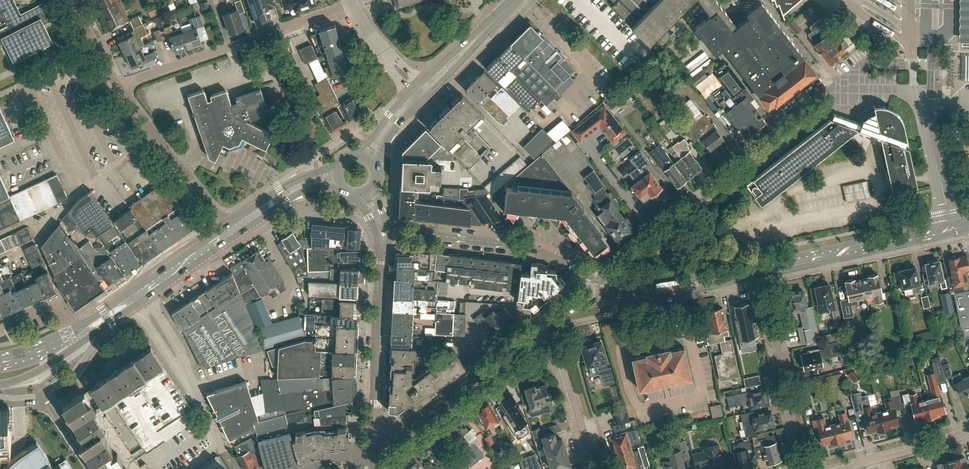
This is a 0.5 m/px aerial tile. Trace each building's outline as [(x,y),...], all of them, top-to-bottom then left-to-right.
[(4,43),(13,61),(14,61),(52,41),(44,24),(54,19),(45,2),(20,15),(12,0),(0,0),(0,45),(4,43)] [(117,0),(97,0),(101,9),(99,10),(100,12),(99,13),(108,32),(129,22),(119,2),(118,3),(117,0)] [(243,28),(238,13),(244,11),(241,0),(238,0),(234,1),(237,9),(223,13),(229,32),(243,28)] [(273,0),(248,0),(256,24),(265,21),(262,11),(275,7),(273,0)] [(285,8),(294,5),(296,10),(314,5),(314,3),(313,0),(282,0),(285,8)] [(615,3),(612,6),(632,26),(631,26),(650,45),(657,37),(661,42),(670,33),(666,28),(692,0),(611,0),(615,3)] [(710,14),(694,27),(714,52),(722,46),(760,94),(759,94),(767,104),(773,100),(775,101),(791,88),(791,89),(799,83),(798,83),(814,70),(803,57),(800,52),(762,4),(757,3),(746,12),(750,17),(747,19),(746,18),(736,26),(716,0),(699,0),(710,14)] [(776,6),(777,6),(778,4),(784,19),(783,14),(800,0),(774,0),(776,6)] [(190,23),(181,26),(181,28),(183,32),(188,48),(202,43),(197,28),(204,26),(200,15),(189,19),(190,23)] [(830,31),(827,27),(820,18),(809,27),(812,31),(808,34),(815,43),(814,44),(829,63),(830,62),(832,62),(835,60),(835,58),(837,57),(836,56),(844,49),(843,48),(848,45),(843,38),(839,41),(838,41),(830,31)] [(796,34),(802,29),(794,19),(788,24),(796,34)] [(556,89),(571,74),(570,73),(574,70),(561,57),(562,56),(557,51),(557,48),(555,48),(540,33),(540,30),(537,30),(530,23),(525,28),(522,28),(522,31),(510,43),(529,62),(556,89)] [(125,55),(140,47),(144,45),(140,37),(147,34),(142,24),(133,29),(135,34),(119,42),(125,55)] [(315,47),(339,40),(335,24),(319,29),(320,32),(310,35),(315,47)] [(170,26),(159,29),(163,40),(170,38),(175,52),(188,48),(183,32),(181,28),(172,31),(170,26)] [(302,26),(292,27),(294,38),(303,37),(302,26)] [(159,29),(154,31),(157,42),(163,40),(159,29)] [(668,38),(670,41),(671,41),(677,35),(673,32),(668,38)] [(322,61),(344,55),(339,40),(315,47),(322,61)] [(284,56),(290,54),(286,43),(280,45),(284,56)] [(305,64),(318,58),(311,43),(298,50),(305,64)] [(560,95),(561,94),(556,89),(529,62),(510,43),(497,55),(517,75),(540,99),(546,105),(554,98),(556,101),(561,97),(560,95)] [(125,55),(131,67),(146,60),(147,62),(156,57),(153,51),(144,56),(140,47),(125,55)] [(322,61),(326,69),(329,76),(349,70),(344,55),(322,61)] [(528,111),(540,99),(517,75),(497,55),(486,67),(505,86),(504,87),(528,111)] [(766,121),(746,96),(750,93),(746,87),(747,87),(728,64),(726,65),(724,63),(715,70),(717,73),(714,74),(723,86),(719,89),(719,88),(711,94),(745,138),(766,121)] [(474,79),(487,92),(486,92),(509,115),(511,113),(519,105),(501,87),(483,69),(474,79)] [(680,87),(685,82),(677,72),(672,76),(680,87)] [(331,131),(346,123),(337,106),(340,105),(327,78),(315,84),(320,94),(313,98),(322,114),(331,131)] [(509,115),(486,92),(487,92),(474,79),(464,88),(500,124),(501,123),(503,125),(510,117),(509,115)] [(627,89),(629,87),(636,97),(640,94),(632,85),(635,83),(632,79),(624,85),(627,89)] [(231,103),(226,90),(210,95),(212,99),(207,100),(204,90),(188,95),(209,157),(215,160),(221,148),(229,151),(242,147),(246,139),(266,149),(273,134),(246,120),(248,117),(251,119),(269,113),(261,90),(238,98),(236,102),(231,103)] [(484,115),(462,94),(459,97),(458,95),(429,123),(431,125),(428,127),(469,168),(477,160),(490,147),(473,130),(469,126),(481,114),(483,116),(484,115)] [(341,104),(349,121),(363,112),(355,95),(347,100),(341,104)] [(623,106),(615,96),(606,103),(613,113),(623,106)] [(702,114),(690,98),(680,106),(690,120),(692,122),(684,128),(694,141),(697,139),(699,142),(702,140),(710,150),(717,144),(718,145),(723,141),(722,140),(724,139),(716,129),(717,128),(713,122),(711,124),(710,122),(704,113),(702,114)] [(626,132),(604,105),(571,131),(579,142),(599,127),(612,143),(626,132)] [(881,138),(883,150),(890,180),(890,182),(891,188),(892,190),(917,185),(916,182),(915,176),(915,175),(908,143),(903,124),(903,122),(902,120),(901,118),(900,115),(898,113),(896,111),(894,110),(893,109),(890,107),(888,106),(887,108),(887,110),(886,112),(875,111),(868,114),(862,119),(861,123),(834,113),(833,114),(832,119),(830,119),(753,179),(757,185),(757,186),(756,185),(754,185),(753,185),(752,187),(752,188),(752,190),(756,194),(754,196),(756,199),(761,205),(858,130),(867,133),(865,137),(870,138),(869,139),(871,139),(872,140),(875,140),(876,136),(881,138)] [(11,140),(8,133),(10,131),(0,109),(0,146),(11,140)] [(665,119),(671,129),(675,126),(669,116),(665,119)] [(530,135),(539,126),(530,117),(521,125),(530,135)] [(555,141),(569,129),(562,120),(547,133),(553,139),(555,141)] [(452,160),(453,155),(450,153),(447,152),(447,149),(426,127),(425,128),(426,128),(403,150),(403,156),(402,156),(402,157),(452,160)] [(542,128),(537,133),(548,144),(553,139),(542,128)] [(661,135),(665,141),(671,138),(666,131),(661,135)] [(544,149),(548,144),(537,133),(532,137),(544,149)] [(539,153),(544,149),(532,137),(527,142),(539,153)] [(676,151),(681,157),(693,173),(701,167),(689,151),(690,149),(686,144),(688,143),(684,138),(678,142),(674,144),(672,146),(676,151)] [(534,158),(539,153),(527,142),(523,147),(534,158)] [(623,146),(614,151),(608,142),(601,146),(620,177),(627,173),(628,173),(636,168),(623,146)] [(676,186),(685,179),(673,163),(673,162),(665,152),(664,151),(665,151),(659,143),(649,151),(655,159),(676,186)] [(659,193),(657,190),(660,188),(660,187),(644,165),(649,162),(640,150),(630,158),(637,167),(630,173),(636,181),(631,185),(632,186),(629,188),(629,190),(631,193),(634,193),(636,192),(643,200),(644,200),(648,197),(650,200),(659,193)] [(561,218),(572,232),(584,247),(587,244),(594,253),(599,248),(602,252),(610,245),(580,208),(583,206),(542,153),(506,183),(504,207),(512,218),(513,218),(513,217),(514,216),(515,215),(515,214),(515,213),(516,212),(516,210),(516,209),(525,210),(533,220),(534,220),(535,219),(535,218),(536,217),(536,216),(537,215),(537,214),(537,213),(537,212),(537,211),(547,212),(555,223),(561,218)] [(515,160),(522,169),(527,165),(520,156),(515,160)] [(436,159),(403,157),(402,157),(400,185),(434,187),(435,180),(440,180),(441,166),(436,166),(436,159)] [(693,173),(681,157),(673,162),(673,163),(685,179),(693,173)] [(518,173),(522,169),(515,160),(510,164),(518,173)] [(513,177),(518,173),(510,164),(506,168),(513,177)] [(509,180),(513,177),(506,168),(501,172),(509,180)] [(607,193),(604,189),(606,187),(604,185),(593,170),(584,176),(589,182),(586,184),(596,196),(595,197),(594,199),(598,204),(594,207),(599,213),(597,214),(617,241),(619,239),(621,239),(624,237),(624,236),(626,234),(625,234),(632,229),(629,226),(632,224),(625,216),(623,218),(613,205),(618,202),(614,196),(613,196),(610,192),(607,193)] [(504,184),(509,180),(501,172),(497,175),(504,184)] [(9,197),(20,220),(58,202),(67,198),(57,175),(48,179),(9,197)] [(500,188),(504,184),(497,175),(493,179),(500,188)] [(20,220),(9,197),(0,177),(0,229),(20,220)] [(496,192),(500,188),(493,179),(488,183),(496,192)] [(839,180),(840,194),(864,194),(863,179),(839,180)] [(132,208),(131,209),(161,250),(194,227),(179,206),(180,206),(163,182),(130,205),(132,208)] [(483,187),(486,190),(491,196),(494,193),(496,192),(488,183),(483,187)] [(414,217),(417,217),(419,201),(414,200),(415,186),(400,185),(398,214),(410,215),(410,217),(414,217)] [(443,187),(442,196),(442,197),(459,199),(460,188),(443,187)] [(464,197),(474,195),(474,190),(470,190),(470,188),(460,188),(459,199),(467,205),(468,207),(471,211),(473,210),(464,197)] [(486,194),(493,204),(498,200),(494,193),(491,196),(486,190),(484,191),(482,189),(475,190),(476,195),(486,194)] [(89,192),(79,199),(62,220),(70,231),(78,225),(83,233),(90,228),(95,236),(99,233),(127,274),(141,264),(137,257),(139,256),(129,242),(126,243),(123,238),(113,224),(112,225),(89,192)] [(503,219),(493,204),(486,194),(476,195),(492,220),(503,219)] [(442,197),(442,196),(436,195),(435,203),(468,207),(467,205),(459,199),(442,197)] [(481,222),(492,220),(476,195),(474,195),(464,197),(473,210),(481,222)] [(427,218),(470,224),(471,211),(468,207),(435,203),(429,202),(427,218)] [(143,262),(161,250),(131,209),(114,220),(129,242),(139,256),(143,262)] [(312,241),(312,247),(360,246),(360,228),(312,222),(311,235),(312,235),(312,241)] [(104,289),(59,223),(41,245),(46,255),(61,289),(62,288),(69,298),(68,299),(71,302),(69,303),(74,310),(91,299),(104,289)] [(19,238),(30,233),(27,227),(17,232),(19,238)] [(22,244),(19,238),(17,232),(12,234),(17,246),(22,244)] [(312,241),(298,241),(292,232),(282,239),(283,241),(278,245),(291,268),(297,277),(308,274),(307,271),(305,265),(306,265),(301,247),(312,247),(312,241)] [(19,238),(22,244),(33,239),(30,233),(19,238)] [(12,249),(17,246),(12,234),(6,237),(12,249)] [(6,251),(12,249),(6,237),(1,240),(6,250),(6,251)] [(96,251),(89,241),(80,247),(85,255),(89,256),(96,267),(95,268),(100,275),(101,274),(108,285),(122,275),(115,265),(117,264),(112,257),(110,258),(103,246),(96,251)] [(26,255),(38,250),(35,244),(23,249),(26,255)] [(330,268),(338,268),(338,263),(351,262),(351,261),(359,261),(360,247),(307,248),(308,271),(330,271),(330,268)] [(29,260),(40,255),(38,250),(26,255),(29,260)] [(272,289),(276,286),(280,292),(285,290),(286,287),(283,282),(271,263),(266,262),(259,250),(251,255),(272,289)] [(395,256),(394,265),(413,266),(429,267),(430,252),(414,250),(414,252),(410,252),(400,251),(395,251),(395,256)] [(434,267),(433,279),(445,280),(448,256),(449,254),(436,252),(436,253),(434,267)] [(448,256),(445,280),(469,282),(469,285),(505,289),(505,288),(512,288),(518,289),(521,263),(515,262),(449,254),(448,256)] [(952,274),(946,276),(950,291),(950,294),(954,293),(954,292),(964,290),(963,284),(968,283),(965,270),(968,269),(966,254),(962,255),(956,256),(954,255),(951,256),(950,258),(948,258),(952,274)] [(31,266),(43,261),(40,255),(29,260),(31,266)] [(251,255),(243,260),(246,266),(244,267),(246,270),(234,277),(244,303),(260,296),(272,289),(251,255)] [(932,261),(932,260),(926,261),(927,262),(925,263),(928,274),(927,275),(928,279),(929,282),(939,279),(941,287),(946,286),(945,278),(943,278),(942,271),(940,271),(938,260),(932,261)] [(43,295),(44,297),(57,291),(43,261),(31,266),(36,276),(37,276),(45,294),(43,295)] [(518,290),(518,291),(516,304),(529,305),(533,311),(539,306),(538,305),(554,292),(553,291),(565,282),(560,276),(559,277),(556,273),(556,270),(547,269),(546,267),(545,267),(543,264),(536,263),(531,262),(529,273),(522,272),(520,271),(518,290)] [(10,276),(12,275),(7,264),(2,266),(0,267),(0,280),(10,276)] [(413,278),(413,266),(394,265),(394,277),(413,278)] [(913,266),(913,265),(909,266),(908,267),(896,270),(898,279),(901,279),(903,287),(905,295),(920,292),(915,266),(913,266)] [(358,282),(358,268),(340,268),(338,268),(330,268),(330,271),(308,271),(307,271),(308,274),(297,277),(298,278),(300,286),(308,284),(308,280),(358,282)] [(244,303),(234,277),(232,273),(228,276),(224,275),(222,276),(222,280),(221,280),(220,280),(221,281),(214,285),(213,285),(213,286),(206,290),(205,291),(198,295),(197,296),(198,296),(191,301),(190,300),(190,301),(183,306),(183,305),(182,306),(183,306),(176,311),(175,310),(175,311),(172,313),(187,337),(202,368),(264,349),(244,303)] [(861,278),(865,296),(873,294),(875,302),(883,301),(881,292),(877,273),(875,274),(873,274),(871,274),(870,275),(867,275),(868,277),(861,278)] [(4,292),(13,312),(22,307),(21,306),(23,305),(15,286),(10,276),(0,280),(0,283),(4,292)] [(33,302),(44,297),(43,295),(45,294),(37,276),(36,276),(26,281),(34,299),(32,301),(33,302)] [(413,279),(413,278),(394,277),(393,297),(437,300),(438,280),(420,279),(413,279)] [(865,296),(861,278),(854,280),(854,278),(852,279),(850,279),(848,279),(846,280),(845,280),(848,298),(841,300),(844,316),(853,314),(850,304),(857,302),(856,298),(865,296)] [(358,282),(308,280),(308,284),(300,286),(303,294),(339,296),(357,296),(358,282)] [(22,307),(33,302),(32,301),(34,299),(26,281),(15,286),(23,305),(21,306),(22,307)] [(954,293),(960,323),(961,323),(961,327),(968,326),(968,283),(963,284),(964,290),(954,292),(954,293)] [(830,291),(829,284),(815,287),(816,289),(814,289),(815,294),(817,293),(819,301),(816,301),(819,311),(831,308),(833,318),(840,317),(836,300),(833,300),(831,291),(830,291)] [(792,311),(800,309),(804,328),(799,329),(802,342),(813,340),(813,343),(821,341),(812,306),(808,307),(807,302),(806,302),(803,290),(802,290),(801,289),(797,290),(797,291),(788,293),(790,304),(789,304),(790,309),(791,309),(792,311)] [(886,306),(895,304),(892,291),(884,292),(886,306)] [(949,312),(954,311),(950,294),(950,291),(945,293),(949,312)] [(13,312),(4,292),(0,294),(0,315),(1,317),(13,312)] [(924,308),(930,306),(928,295),(921,296),(924,308)] [(341,315),(356,315),(356,316),(357,299),(322,297),(321,301),(306,304),(305,313),(321,314),(341,315)] [(447,300),(437,300),(393,297),(392,309),(454,313),(454,308),(446,307),(447,300)] [(258,328),(272,323),(262,298),(246,304),(256,328),(258,328)] [(748,304),(747,302),(734,305),(737,318),(734,318),(740,346),(755,343),(754,337),(754,336),(756,336),(754,324),(752,324),(748,309),(750,308),(749,304),(748,304)] [(727,328),(722,307),(715,309),(713,308),(711,309),(709,310),(706,311),(710,331),(705,332),(708,344),(720,342),(722,353),(714,355),(720,380),(740,376),(731,338),(725,340),(724,336),(729,335),(727,328)] [(515,320),(505,308),(495,315),(492,311),(486,315),(483,311),(473,319),(478,325),(488,318),(489,320),(493,326),(494,325),(499,331),(515,320)] [(453,324),(454,313),(392,309),(392,320),(453,324)] [(356,315),(341,315),(321,314),(305,313),(304,313),(304,317),(299,317),(305,336),(315,333),(316,324),(332,324),(355,326),(356,315)] [(305,336),(299,317),(299,315),(272,323),(258,328),(264,349),(305,337),(305,336)] [(453,334),(453,324),(392,320),(391,332),(425,334),(425,333),(453,334)] [(355,326),(332,324),(316,324),(315,333),(315,340),(315,349),(354,351),(356,326),(355,326)] [(924,344),(936,341),(933,330),(915,334),(918,344),(924,342),(924,344)] [(424,346),(425,334),(391,332),(391,344),(424,346)] [(315,349),(315,340),(304,339),(267,350),(273,366),(278,366),(277,377),(343,373),(343,376),(353,375),(354,351),(315,349)] [(822,365),(820,356),(823,355),(823,356),(827,355),(845,351),(844,347),(843,340),(821,345),(821,347),(810,350),(811,352),(801,354),(803,361),(801,363),(802,366),(804,367),(804,368),(822,365)] [(608,366),(600,341),(590,344),(588,342),(584,343),(584,346),(582,346),(588,365),(589,364),(590,368),(593,369),(596,368),(598,373),(601,372),(605,384),(614,381),(609,366),(608,366)] [(392,411),(398,412),(404,406),(406,409),(412,409),(414,407),(415,408),(426,399),(425,398),(435,390),(437,391),(443,386),(443,385),(465,368),(456,355),(439,368),(433,361),(422,370),(415,370),(416,347),(401,347),(393,346),(392,353),(390,353),(390,362),(392,362),(391,375),(389,375),(388,383),(389,383),(388,407),(392,411)] [(654,385),(665,383),(690,377),(684,346),(669,349),(669,347),(645,352),(646,354),(632,357),(639,388),(645,387),(646,389),(654,387),(654,385)] [(85,441),(80,444),(96,468),(123,468),(136,460),(132,454),(106,415),(104,416),(98,408),(104,404),(110,400),(111,399),(163,365),(151,347),(142,352),(141,353),(133,359),(117,369),(108,375),(107,375),(99,381),(92,385),(90,387),(91,388),(87,390),(84,392),(74,399),(71,401),(62,407),(85,441)] [(927,357),(930,363),(937,360),(934,354),(927,357)] [(937,384),(945,382),(940,361),(931,363),(937,384)] [(945,376),(951,374),(948,361),(942,363),(945,376)] [(967,375),(962,378),(959,372),(952,376),(954,386),(956,385),(961,395),(968,391),(968,379),(967,375)] [(323,377),(275,379),(261,380),(263,394),(303,389),(303,388),(324,387),(353,385),(353,375),(343,376),(323,377)] [(746,387),(761,383),(759,375),(744,378),(746,387)] [(809,385),(822,383),(820,377),(808,380),(809,385)] [(256,431),(254,422),(253,422),(259,420),(246,380),(214,391),(214,390),(206,393),(229,439),(236,436),(242,433),(244,437),(256,431)] [(553,409),(545,384),(535,387),(535,385),(525,388),(531,408),(541,405),(543,404),(545,411),(553,409)] [(353,385),(324,387),(303,388),(303,389),(263,394),(265,413),(306,408),(306,409),(352,398),(352,391),(353,385)] [(925,398),(930,415),(945,411),(940,394),(937,386),(930,388),(933,396),(925,398)] [(525,423),(515,407),(518,405),(507,389),(500,393),(499,393),(496,395),(496,396),(495,397),(505,413),(516,429),(525,423)] [(766,396),(765,389),(748,393),(748,391),(727,396),(729,406),(743,403),(742,401),(749,399),(751,407),(768,403),(768,401),(769,401),(767,396),(766,396)] [(879,410),(884,428),(898,424),(894,408),(902,406),(900,395),(899,395),(898,390),(892,392),(893,397),(891,397),(891,398),(884,400),(886,409),(879,410)] [(930,415),(925,398),(918,400),(916,392),(909,394),(909,392),(901,394),(904,404),(911,403),(915,419),(930,415)] [(884,428),(879,410),(871,413),(867,396),(860,398),(859,394),(850,397),(854,408),(862,406),(864,414),(869,432),(876,430),(878,435),(885,433),(883,428),(884,428)] [(315,416),(349,412),(352,409),(352,400),(307,411),(306,409),(285,414),(288,423),(304,420),(304,413),(305,413),(307,413),(307,414),(315,414),(315,416)] [(498,420),(488,404),(487,405),(486,404),(482,406),(482,408),(481,408),(482,410),(477,412),(482,419),(480,420),(483,424),(484,423),(486,427),(489,426),(493,434),(497,432),(494,427),(497,425),(495,422),(498,420)] [(720,404),(710,406),(713,418),(723,416),(720,404)] [(10,424),(10,423),(9,408),(9,407),(0,408),(0,438),(1,438),(1,439),(2,439),(2,438),(11,437),(10,424)] [(617,423),(629,420),(625,407),(613,410),(617,423)] [(754,415),(753,410),(741,413),(744,429),(739,430),(741,436),(757,432),(756,428),(757,427),(759,428),(762,427),(763,426),(773,424),(773,423),(774,422),(773,418),(771,417),(770,411),(754,415)] [(833,423),(837,440),(852,436),(847,419),(845,411),(838,413),(840,421),(833,423)] [(307,414),(307,413),(305,413),(305,416),(307,415),(309,424),(348,422),(349,412),(315,416),(315,414),(307,414)] [(288,423),(285,414),(254,422),(256,431),(259,441),(258,441),(266,468),(278,468),(298,463),(296,456),(290,433),(288,423)] [(837,440),(833,423),(826,425),(823,416),(812,420),(814,428),(818,427),(823,444),(837,440)] [(471,427),(465,419),(462,421),(461,420),(448,431),(448,432),(445,434),(453,444),(456,442),(460,446),(456,448),(469,465),(483,454),(471,439),(476,435),(470,427),(471,427)] [(164,422),(155,428),(159,435),(168,430),(164,422)] [(625,422),(612,426),(614,432),(627,428),(625,422)] [(290,433),(296,456),(305,455),(306,454),(324,453),(325,452),(325,447),(346,447),(346,446),(347,444),(349,444),(348,427),(347,426),(312,427),(290,433)] [(538,427),(532,429),(534,438),(541,436),(538,427)] [(615,453),(630,448),(629,445),(640,441),(636,429),(633,430),(611,436),(613,446),(613,447),(615,453)] [(556,439),(554,431),(541,435),(552,468),(569,463),(567,455),(564,445),(564,446),(561,438),(556,439)] [(427,455),(429,453),(441,468),(451,468),(454,467),(455,468),(467,468),(453,451),(450,453),(442,443),(443,442),(437,434),(421,446),(427,455)] [(488,445),(494,442),(490,434),(484,438),(488,445)] [(759,439),(757,434),(751,436),(754,448),(761,446),(764,456),(765,456),(767,463),(775,461),(775,462),(780,461),(780,460),(777,447),(779,446),(778,442),(776,443),(774,435),(759,439)] [(144,448),(150,444),(145,437),(139,440),(144,448)] [(241,462),(256,455),(254,451),(257,450),(251,437),(235,445),(239,455),(238,456),(241,462)] [(682,459),(689,457),(684,440),(673,443),(676,451),(669,453),(671,460),(663,462),(665,468),(685,468),(682,459)] [(747,468),(752,467),(747,449),(751,448),(749,440),(738,442),(738,444),(733,445),(734,451),(734,452),(735,454),(734,456),(735,459),(736,460),(739,468),(746,468),(747,468)] [(55,467),(54,468),(51,463),(37,441),(36,441),(37,443),(19,455),(11,461),(4,468),(56,468),(55,467)] [(643,444),(637,446),(638,449),(631,451),(630,448),(615,453),(617,459),(618,460),(620,468),(634,465),(636,468),(642,467),(642,468),(651,468),(643,444)] [(719,444),(703,448),(704,451),(692,453),(695,466),(707,463),(709,468),(711,468),(724,466),(719,444)] [(539,465),(538,465),(534,452),(520,457),(524,468),(529,466),(530,468),(540,468),(539,465)] [(425,468),(413,453),(402,461),(409,468),(418,468),(416,467),(419,465),(422,468),(425,468)] [(218,455),(198,468),(227,468),(218,455)] [(241,462),(245,468),(258,468),(255,463),(258,461),(258,459),(256,455),(241,462)] [(951,460),(953,468),(968,468),(965,456),(951,460)] [(145,463),(140,466),(136,460),(123,468),(149,468),(145,463)] [(951,460),(937,463),(939,468),(953,468),(951,460)] [(66,461),(55,467),(56,468),(71,468),(66,461)] [(402,461),(394,467),(393,468),(409,468),(402,461)]
